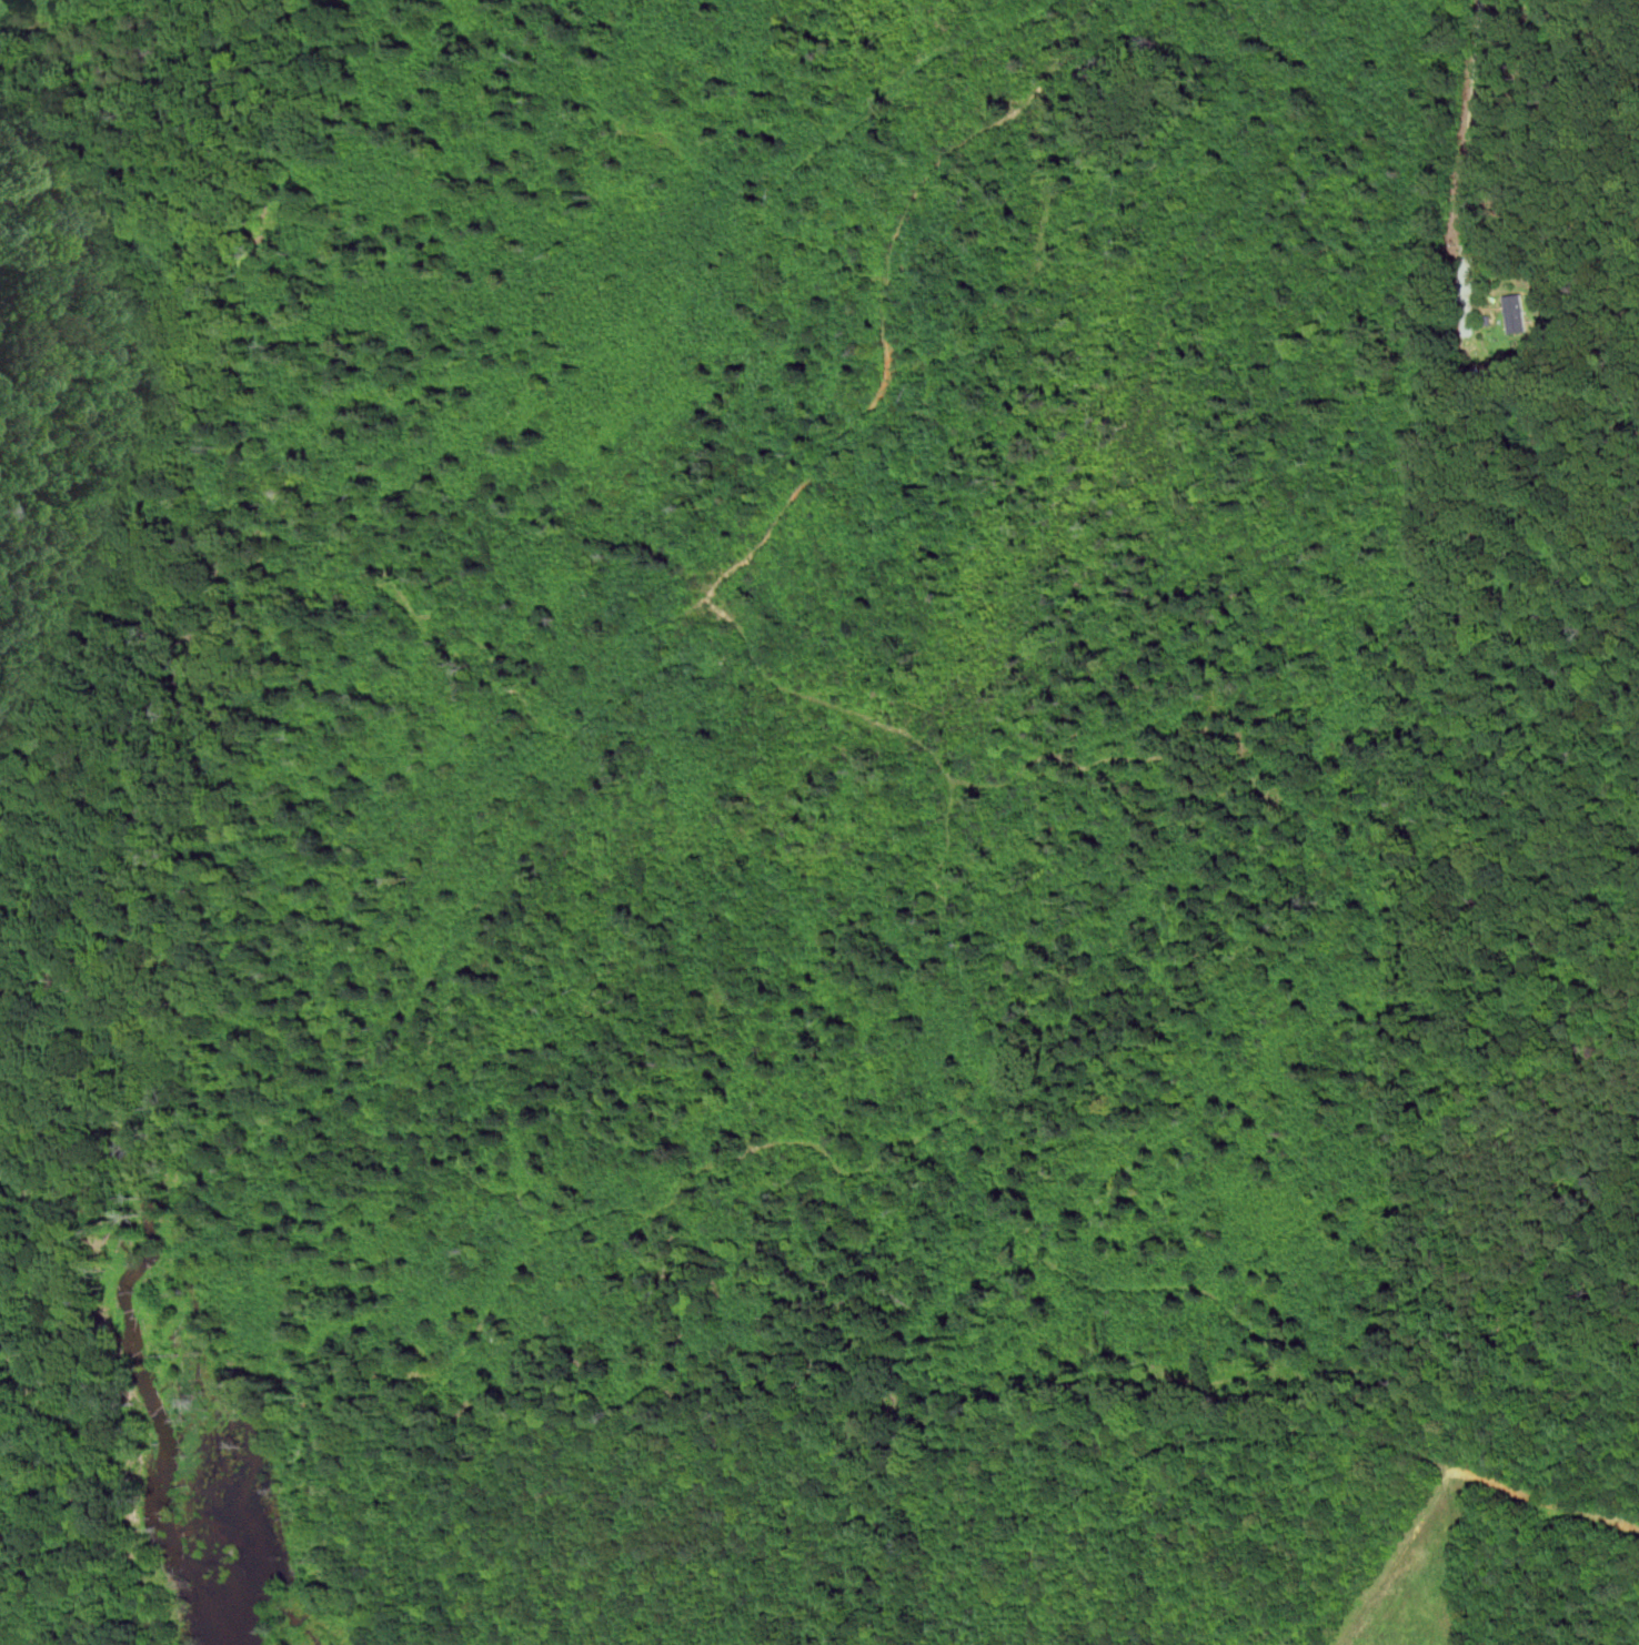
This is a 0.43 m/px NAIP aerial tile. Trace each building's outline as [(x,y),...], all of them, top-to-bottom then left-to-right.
[(1526,331),(1521,293),(1503,296),(1508,333),(1526,331)]
